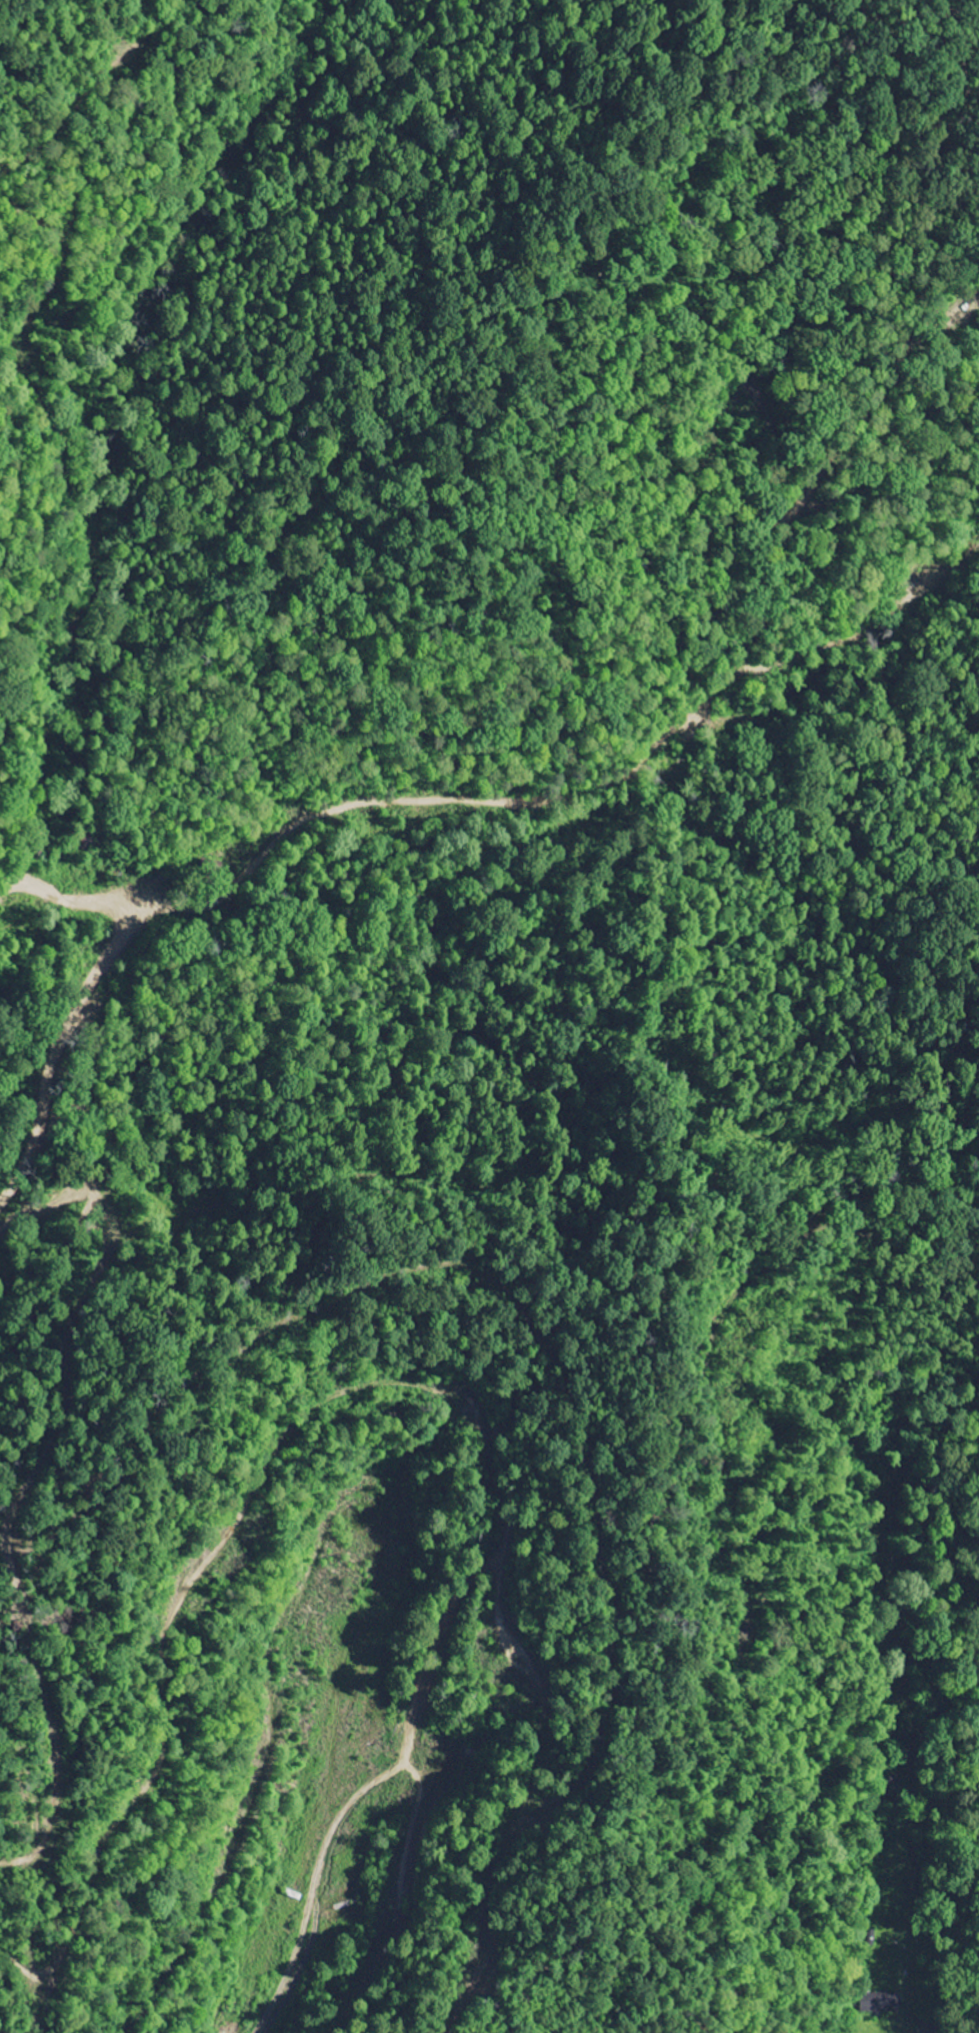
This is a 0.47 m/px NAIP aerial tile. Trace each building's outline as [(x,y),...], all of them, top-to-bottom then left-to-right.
[(895,2013),(895,1995),(862,1995),(862,2013),(895,2013)]
